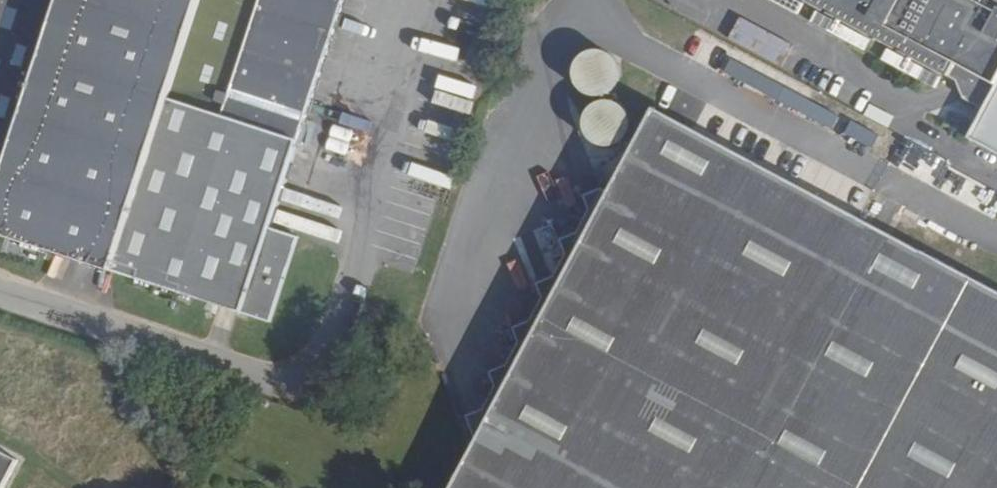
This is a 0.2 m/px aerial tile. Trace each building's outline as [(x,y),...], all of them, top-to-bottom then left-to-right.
[(248,314),(276,227),(349,0),(0,0),(0,159),(13,163),(0,205),(0,237),(248,314)] [(945,73),(952,61),(954,62),(957,57),(994,78),(996,73),(996,6),(993,10),(983,4),(985,0),(812,0),(945,73)] [(986,99),(996,80),(994,78),(957,57),(954,62),(947,76),(986,99)] [(814,86),(836,97),(842,87),(820,75),(814,86)] [(662,111),(607,216),(483,445),(460,487),(996,487),(996,293),(662,111)] [(483,445),(607,216),(598,211),(582,215),(588,228),(574,252),(560,256),(566,268),(550,297),(537,300),(542,312),(527,340),(514,343),(519,354),(503,385),(491,385),(496,397),(482,422),(471,423),(483,445)] [(276,227),(248,314),(274,323),(302,236),(276,227)] [(0,451),(0,487),(6,487),(20,462),(0,451)]
